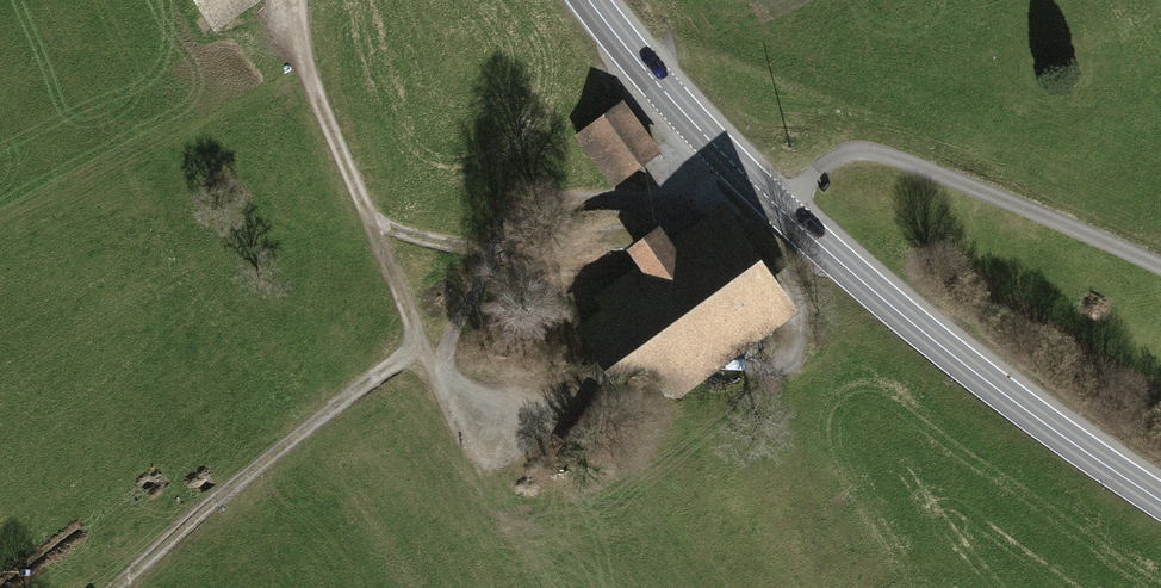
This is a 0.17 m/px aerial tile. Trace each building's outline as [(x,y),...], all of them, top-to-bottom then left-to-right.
[(216,35),(262,0),(189,0),(216,35)] [(624,108),(575,147),(614,196),(663,157),(624,108)] [(715,226),(564,346),(605,398),(639,371),(670,409),(787,315),(715,226)]
